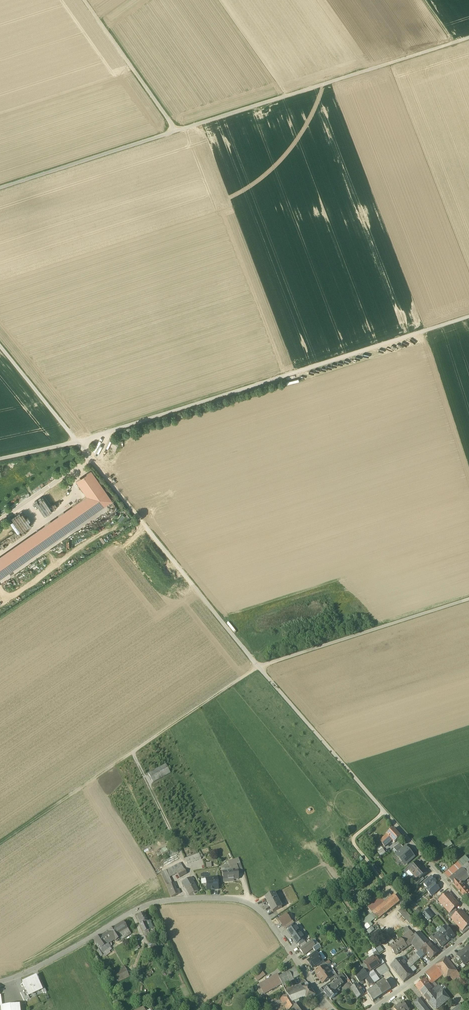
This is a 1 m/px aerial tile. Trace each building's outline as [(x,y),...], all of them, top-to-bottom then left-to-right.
[(112,500),(91,470),(76,480),(87,496),(0,556),(0,579),(112,500)] [(13,520),(10,522),(16,532),(19,531),(13,520)] [(11,535),(7,528),(0,532),(0,542),(11,535)] [(148,773),(153,782),(170,773),(166,764),(148,773)] [(392,841),(395,843),(401,837),(393,829),(387,835),(392,841)] [(380,841),(385,847),(392,841),(387,835),(380,841)] [(393,848),(398,854),(404,849),(400,844),(393,848)] [(403,861),(405,865),(414,857),(411,854),(412,854),(409,850),(408,850),(405,847),(404,849),(398,854),(397,855),(399,858),(399,859),(402,862),(403,861)] [(376,853),(380,858),(386,853),(382,848),(376,853)] [(185,858),(187,864),(201,859),(199,854),(185,858)] [(461,869),(468,863),(468,860),(466,856),(463,859),(457,863),(461,869)] [(236,864),(239,871),(242,871),(238,858),(228,862),(229,867),(236,864)] [(409,870),(414,875),(423,867),(418,862),(413,867),(409,870)] [(449,879),(461,869),(457,863),(444,874),(449,879)] [(171,876),(177,873),(176,872),(179,870),(180,871),(184,869),(182,865),(174,869),(169,872),(171,876)] [(404,870),(406,873),(409,870),(413,867),(411,865),(404,870)] [(427,873),(423,867),(414,875),(418,880),(418,881),(422,877),(427,873)] [(184,869),(180,871),(177,873),(179,878),(186,874),(184,869)] [(449,879),(454,885),(458,882),(467,875),(461,869),(449,879)] [(222,872),(224,882),(229,882),(228,880),(233,879),(233,880),(238,879),(237,870),(222,872)] [(172,883),(169,878),(166,873),(162,876),(166,886),(172,883)] [(182,882),(189,895),(198,891),(191,877),(182,882)] [(415,883),(417,885),(424,880),(422,877),(418,881),(418,880),(415,883)] [(424,884),(428,889),(435,884),(436,882),(431,877),(424,884)] [(206,879),(207,891),(218,890),(217,878),(206,879)] [(458,882),(454,885),(465,898),(466,897),(468,894),(458,882)] [(173,883),(172,883),(166,886),(171,897),(177,894),(176,890),(173,883)] [(439,889),(435,884),(428,889),(427,890),(431,896),(439,889)] [(368,908),(372,913),(392,897),(388,892),(384,895),(368,908)] [(265,898),(273,912),(282,908),(275,893),(265,898)] [(444,906),(445,906),(453,899),(448,893),(444,896),(441,900),(445,905),(444,906)] [(436,900),(438,903),(440,901),(441,900),(444,896),(442,894),(436,900)] [(394,896),(392,897),(372,913),(376,918),(377,920),(399,902),(394,896)] [(458,905),(453,899),(445,906),(445,907),(446,906),(451,911),(451,912),(455,908),(458,905)] [(398,912),(405,920),(410,916),(403,908),(398,912)] [(423,915),(428,921),(433,917),(428,911),(423,915)] [(457,924),(458,924),(466,917),(461,911),(457,914),(453,917),(454,918),(458,923),(457,924)] [(457,914),(455,912),(450,916),(448,918),(451,920),(453,918),(453,919),(454,918),(453,917),(457,914)] [(137,917),(140,925),(144,923),(147,921),(144,913),(137,917)] [(279,920),(284,926),(291,921),(286,915),(279,920)] [(371,923),(374,920),(370,915),(361,923),(367,930),(373,926),(371,923)] [(405,920),(409,924),(414,920),(410,916),(405,920)] [(466,917),(458,924),(459,924),(464,929),(468,926),(468,925),(468,920),(466,917)] [(284,926),(285,929),(294,923),(292,920),(291,921),(284,926)] [(114,927),(119,934),(127,929),(123,922),(114,927)] [(140,925),(144,932),(147,931),(148,930),(146,926),(145,926),(144,923),(140,925)] [(295,926),(289,931),(288,931),(297,944),(298,943),(304,939),(305,938),(296,926),(295,926)] [(463,934),(468,929),(468,928),(468,926),(464,929),(463,930),(461,932),(463,934)] [(115,941),(121,938),(119,934),(114,927),(108,931),(115,941)] [(447,927),(439,934),(434,938),(438,943),(442,947),(447,943),(454,936),(447,927)] [(131,934),(127,929),(119,934),(121,938),(125,935),(126,937),(131,934)] [(108,942),(110,944),(115,941),(108,931),(102,935),(107,943),(108,942)] [(405,936),(401,939),(407,947),(411,944),(417,940),(414,936),(411,932),(406,935),(405,936)] [(411,944),(418,952),(421,950),(429,943),(419,932),(414,936),(417,940),(411,944)] [(97,951),(101,957),(104,955),(102,953),(111,946),(110,944),(108,942),(107,943),(102,935),(93,940),(99,950),(97,951)] [(432,941),(435,945),(438,943),(434,938),(432,936),(429,938),(431,941),(432,941)] [(407,947),(401,939),(395,943),(391,946),(390,947),(396,955),(407,947)] [(300,949),(304,955),(308,952),(307,952),(310,950),(313,948),(316,947),(312,941),(307,944),(302,948),(300,949)] [(427,954),(431,959),(438,953),(429,942),(429,943),(421,950),(425,955),(427,954)] [(375,950),(377,952),(378,955),(384,951),(380,946),(375,950)] [(463,964),(468,959),(468,947),(463,951),(457,955),(458,956),(463,964)] [(377,952),(375,950),(374,949),(368,953),(370,955),(368,956),(370,960),(375,957),(373,954),(377,952)] [(321,952),(318,954),(323,961),(326,959),(321,952)] [(382,959),(378,955),(377,952),(373,954),(375,957),(378,962),(382,959)] [(308,961),(313,968),(317,965),(322,962),(323,961),(318,954),(317,954),(311,959),(308,961)] [(416,954),(409,961),(414,965),(420,960),(416,954)] [(456,965),(458,967),(463,964),(458,956),(452,960),(455,964),(456,965)] [(364,964),(370,972),(373,970),(380,965),(378,962),(375,957),(370,960),(364,964)] [(446,980),(450,977),(457,972),(453,967),(452,966),(449,962),(446,958),(435,966),(443,976),(446,980)] [(413,973),(410,969),(407,966),(406,964),(401,959),(391,967),(397,975),(404,983),(414,974),(413,973)] [(367,974),(370,972),(364,964),(361,966),(364,970),(367,974)] [(316,973),(319,978),(329,971),(326,967),(326,966),(322,969),(316,973)] [(429,985),(429,986),(443,976),(435,966),(429,971),(425,974),(430,981),(427,983),(429,985)] [(289,972),(293,979),(301,975),(296,968),(289,972)] [(116,970),(117,972),(120,977),(127,974),(125,970),(121,972),(120,969),(116,970)] [(144,974),(147,978),(150,976),(150,975),(153,973),(151,970),(144,974)] [(359,983),(366,979),(369,976),(367,974),(364,970),(363,971),(357,975),(355,977),(359,983)] [(369,976),(375,983),(375,984),(380,980),(373,970),(370,972),(367,974),(369,976)] [(255,977),(258,980),(266,974),(263,971),(255,977)] [(333,976),(332,976),(329,971),(319,978),(323,983),(329,979),(333,976)] [(128,977),(127,974),(120,977),(117,972),(110,976),(115,984),(128,977)] [(282,984),(283,985),(293,979),(289,972),(279,977),(279,978),(282,984)] [(460,976),(457,972),(450,977),(453,981),(460,976)] [(259,985),(264,994),(282,984),(279,978),(279,977),(278,975),(277,974),(259,985)] [(369,976),(366,979),(370,985),(371,986),(372,985),(375,983),(369,976)] [(457,979),(467,990),(468,989),(468,986),(460,976),(457,979)] [(341,982),(337,977),(334,979),(336,982),(337,981),(341,986),(343,984),(342,983),(341,982)] [(41,989),(42,989),(40,985),(36,978),(33,979),(32,978),(29,980),(35,992),(41,989)] [(26,990),(28,995),(35,992),(29,980),(22,983),(26,990)] [(416,988),(420,993),(429,985),(427,983),(425,980),(416,988)] [(336,982),(331,986),(335,991),(340,986),(341,986),(337,981),(336,982)] [(385,981),(376,987),(382,996),(391,990),(385,981)] [(287,994),(303,988),(301,984),(285,990),(287,994)] [(351,988),(358,1000),(365,995),(360,988),(357,985),(351,988)] [(420,993),(424,997),(432,990),(429,986),(429,985),(420,993)] [(434,992),(437,996),(443,991),(438,985),(434,989),(436,991),(434,992)] [(306,987),(303,988),(306,997),(307,998),(307,999),(316,996),(309,986),(306,987)] [(337,993),(335,991),(331,986),(324,992),(331,999),(337,994),(337,993)] [(373,1002),(382,996),(376,987),(367,993),(373,1002)] [(293,1002),(306,997),(303,988),(287,994),(288,994),(293,1002)] [(26,990),(20,993),(24,1001),(30,998),(28,995),(26,990)] [(434,992),(432,990),(424,997),(429,1003),(430,1002),(437,996),(434,992)] [(443,991),(437,996),(430,1002),(438,1009),(450,1000),(443,991)] [(279,998),(281,1001),(283,1003),(287,1009),(288,1009),(291,1008),(295,1005),(293,1003),(293,1002),(288,994),(279,998)] [(159,1000),(161,1004),(165,1002),(164,1001),(168,999),(166,996),(159,1000)] [(414,1003),(416,1007),(422,1002),(419,999),(414,1003)] [(283,1003),(281,1001),(271,1005),(270,1001),(263,1004),(266,1009),(283,1003)] [(300,1001),(295,1005),(291,1008),(292,1009),(307,1009),(300,1001)]
